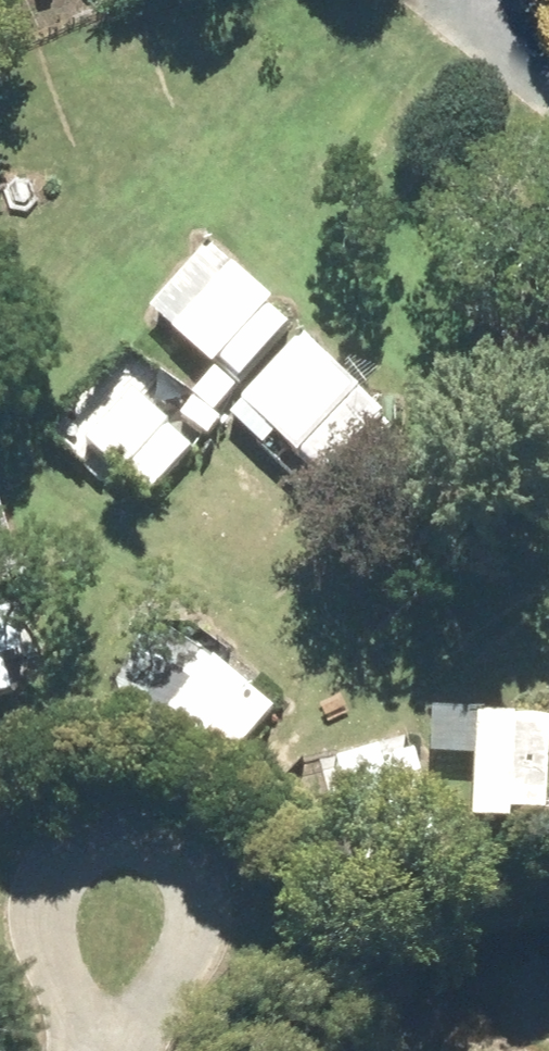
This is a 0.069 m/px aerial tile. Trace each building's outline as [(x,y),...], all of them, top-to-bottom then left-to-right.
[(245,380),(294,325),(278,310),(282,305),(213,243),(151,312),(219,372),(226,363),(245,380)] [(325,490),(386,425),(307,351),(246,415),(325,490)] [(236,393),(215,374),(195,398),(216,416),(236,393)] [(193,462),(104,381),(67,421),(96,447),(88,455),(126,490),(128,487),(151,508),(193,462)] [(212,421),(184,399),(169,420),(196,442),(212,421)] [(41,687),(31,658),(17,655),(7,624),(0,626),(0,702),(41,687)] [(162,756),(170,751),(223,795),(280,723),(218,674),(199,697),(137,665),(122,696),(136,744),(162,756)] [(481,719),(477,821),(517,822),(518,814),(548,815),(548,793),(548,720),(481,719)] [(443,854),(416,754),(341,775),(356,831),(345,834),(350,855),(360,852),(370,888),(417,876),(413,862),(443,854)] [(316,853),(343,820),(309,790),(303,798),(281,780),(256,810),(275,826),(279,822),(316,853)]
